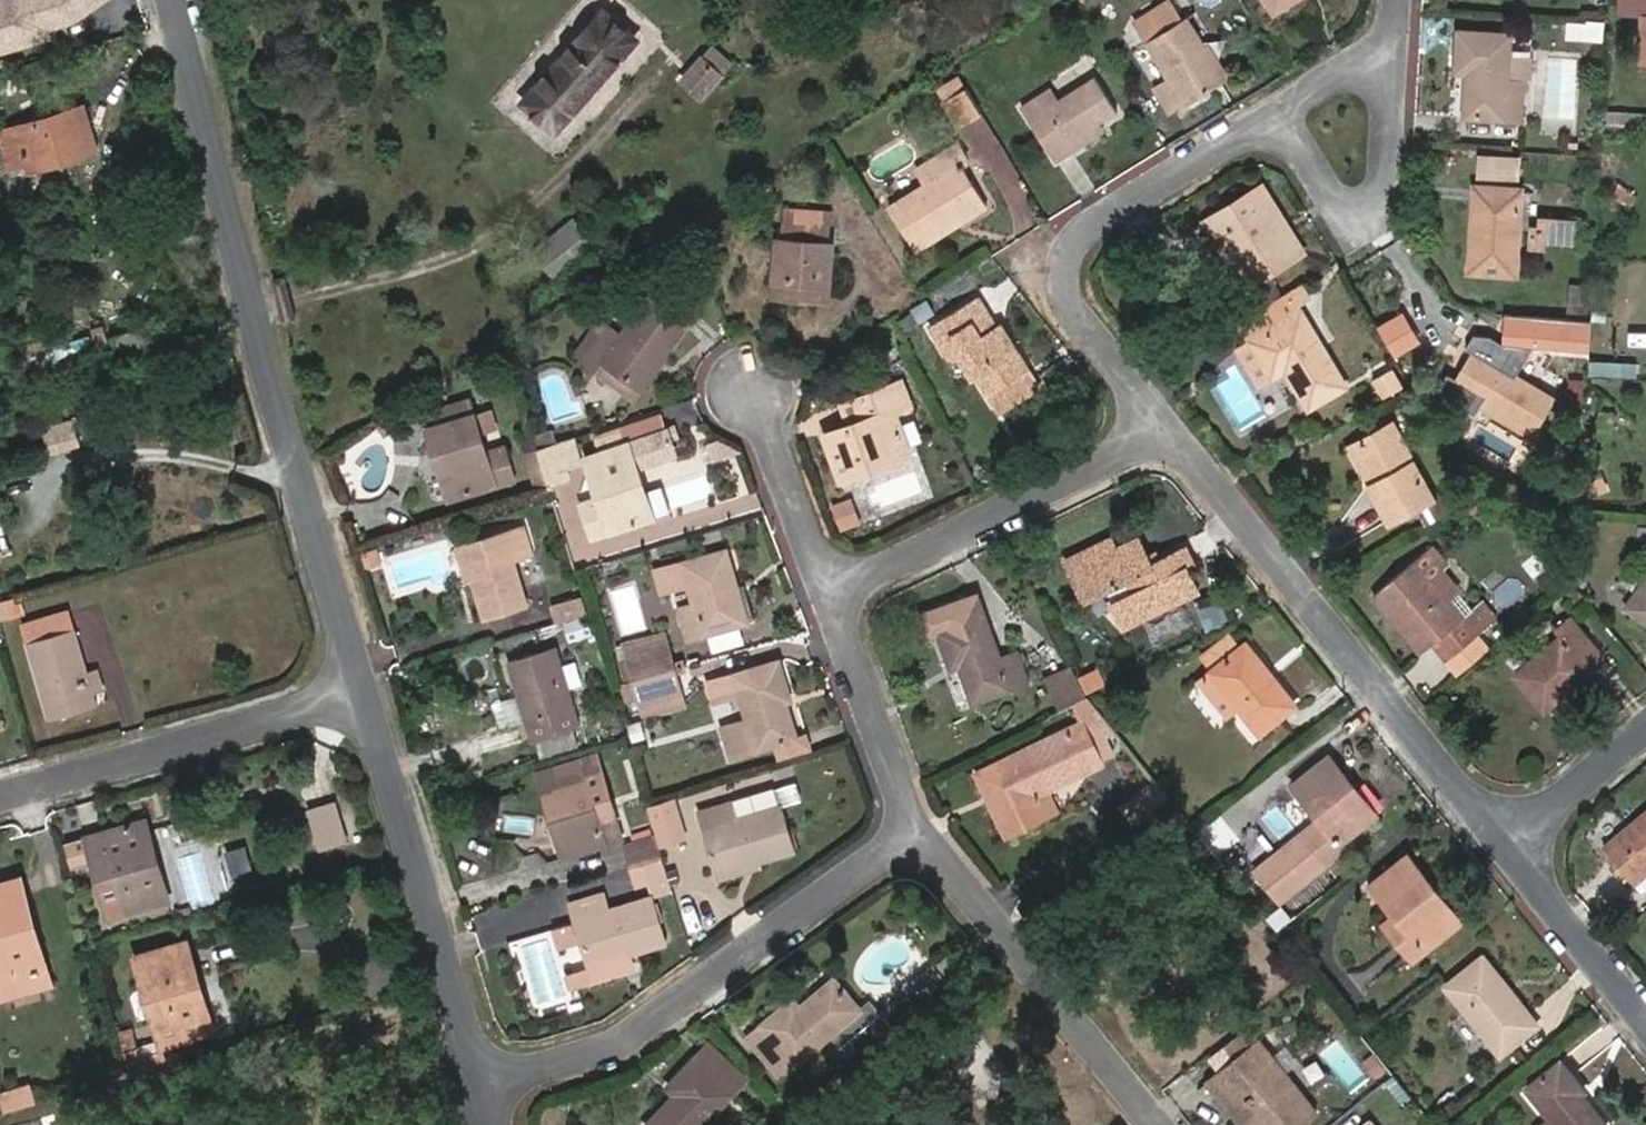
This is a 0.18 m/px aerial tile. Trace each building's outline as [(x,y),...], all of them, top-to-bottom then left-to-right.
[(0,1),(0,54),(46,41),(44,31),(50,30),(77,22),(110,0),(5,0),(0,1)] [(1277,12),(1297,0),(1270,0),(1277,12)] [(1172,3),(1139,23),(1142,28),(1174,7),(1172,3)] [(1184,24),(1174,7),(1142,28),(1172,78),(1158,87),(1172,111),(1225,78),(1206,47),(1190,20),(1184,24)] [(1637,7),(1634,51),(1645,52),(1645,8),(1637,7)] [(527,100),(558,127),(636,39),(605,12),(527,100)] [(1512,56),(1513,32),(1460,29),(1457,71),(1469,72),(1466,115),(1523,120),(1526,81),(1510,80),(1512,56)] [(1225,78),(1230,74),(1211,44),(1206,47),(1225,78)] [(722,73),(731,62),(713,45),(703,56),(722,73)] [(701,94),(722,73),(703,56),(683,76),(701,94)] [(1526,81),(1532,82),(1533,57),(1512,56),(1510,80),(1526,81)] [(949,103),(972,89),(957,64),(934,78),(949,103)] [(1061,97),(1054,85),(1024,104),(1051,146),(1068,136),(1072,142),(1103,123),(1122,111),(1098,73),(1061,97)] [(972,89),(949,103),(962,124),(984,110),(972,89)] [(101,148),(88,105),(8,129),(19,164),(32,161),(34,168),(101,148)] [(962,124),(966,131),(989,118),(984,110),(962,124)] [(1051,146),(1059,159),(1107,129),(1103,123),(1072,142),(1068,136),(1051,146)] [(922,164),(930,179),(892,202),(918,245),(954,223),(955,215),(963,211),(966,216),(990,201),(966,161),(972,156),(962,139),(922,164)] [(1526,154),(1484,150),(1482,172),(1525,175),(1526,154)] [(1300,254),(1306,250),(1266,183),(1259,187),(1300,254)] [(1519,276),(1524,189),(1476,185),(1470,271),(1519,276)] [(1300,254),(1259,187),(1228,206),(1237,222),(1211,238),(1241,289),(1300,254)] [(1241,289),(1211,238),(1237,222),(1228,206),(1194,225),(1235,294),(1241,289)] [(812,222),(812,210),(787,209),(786,237),(780,237),(774,294),(830,300),(831,284),(823,284),(827,242),(828,224),(812,222)] [(828,224),(829,211),(812,210),(812,222),(828,224)] [(954,223),(966,216),(963,211),(955,215),(954,223)] [(1580,245),(1582,216),(1538,213),(1536,242),(1580,245)] [(534,249),(556,277),(599,242),(576,216),(534,249)] [(831,284),(835,242),(827,242),(823,284),(831,284)] [(1586,314),(1588,286),(1572,285),(1570,313),(1586,314)] [(688,321),(696,309),(662,287),(655,299),(688,321)] [(1291,289),(1240,317),(1252,339),(1304,309),(1291,289)] [(979,294),(931,323),(944,344),(958,337),(981,373),(978,375),(1001,410),(1044,385),(1004,321),(998,324),(979,294)] [(586,359),(596,365),(594,370),(636,398),(645,386),(641,384),(662,353),(667,355),(690,323),(688,321),(655,299),(651,296),(623,334),(610,326),(586,359)] [(1310,407),(1349,386),(1304,309),(1252,339),(1275,376),(1288,369),(1310,407)] [(600,319),(576,351),(586,359),(610,326),(600,319)] [(1584,356),(1587,325),(1548,322),(1546,353),(1584,356)] [(115,356),(106,324),(93,328),(103,360),(115,356)] [(162,350),(155,324),(115,336),(124,361),(162,350)] [(898,345),(891,331),(877,338),(885,351),(898,345)] [(1495,339),(1488,335),(1479,351),(1486,355),(1495,339)] [(956,354),(972,379),(978,375),(981,373),(958,337),(944,344),(950,357),(956,354)] [(1238,347),(1260,384),(1275,376),(1252,339),(1238,347)] [(1486,355),(1479,351),(1461,382),(1487,398),(1483,405),(1535,435),(1557,397),(1521,376),(1530,360),(1495,339),(1486,355)] [(645,386),(646,386),(667,355),(662,353),(641,384),(645,386)] [(903,378),(864,394),(872,416),(856,421),(855,422),(827,432),(844,476),(866,469),(863,461),(909,445),(897,411),(913,405),(903,378)] [(1461,382),(1457,387),(1483,405),(1487,398),(1461,382)] [(864,394),(848,400),(855,422),(856,421),(872,416),(864,394)] [(447,421),(477,412),(474,398),(444,406),(447,421)] [(428,427),(447,421),(444,406),(424,412),(428,427)] [(508,444),(488,450),(477,412),(447,421),(428,427),(434,450),(443,447),(457,496),(518,478),(508,444)] [(1436,496),(1397,421),(1363,440),(1384,477),(1374,482),(1371,483),(1391,519),(1436,496)] [(625,444),(606,450),(588,456),(601,497),(583,502),(594,537),(648,519),(637,485),(644,484),(639,465),(679,453),(674,438),(680,436),(678,428),(625,444)] [(621,432),(602,438),(606,450),(625,444),(621,432)] [(567,467),(581,464),(573,435),(539,446),(542,455),(550,482),(569,477),(567,467)] [(530,459),(542,455),(539,446),(538,440),(525,444),(530,459)] [(1363,440),(1354,445),(1374,482),(1384,477),(1363,440)] [(740,454),(722,441),(713,444),(719,461),(740,454)] [(866,469),(913,452),(909,445),(863,461),(866,469)] [(434,450),(448,499),(457,496),(443,447),(434,450)] [(552,488),(550,482),(542,455),(530,459),(540,492),(552,488)] [(648,519),(655,517),(644,484),(637,485),(648,519)] [(1453,490),(1421,507),(1428,521),(1460,504),(1453,490)] [(530,550),(523,525),(463,544),(472,574),(486,620),(530,607),(515,555),(530,550)] [(1066,557),(1072,569),(1117,547),(1112,536),(1066,557)] [(1148,554),(1139,537),(1117,547),(1072,569),(1086,597),(1107,588),(1125,627),(1201,591),(1190,569),(1198,565),(1189,547),(1164,560),(1154,565),(1148,554)] [(1454,561),(1439,541),(1417,559),(1465,616),(1480,604),(1448,566),(1454,561)] [(465,576),(472,574),(463,544),(456,545),(465,576)] [(729,549),(660,568),(665,592),(693,585),(697,602),(682,606),(691,637),(756,617),(746,580),(738,582),(729,549)] [(1164,560),(1159,550),(1148,554),(1154,565),(1164,560)] [(1465,616),(1417,559),(1375,594),(1390,612),(1397,606),(1429,647),(1435,642),(1449,659),(1495,621),(1480,604),(1465,616)] [(1624,607),(1645,622),(1645,577),(1624,607)] [(570,616),(589,610),(583,592),(555,601),(560,619),(570,616)] [(938,630),(988,613),(980,592),(921,612),(929,634),(939,631),(938,630)] [(29,614),(25,594),(0,600),(0,618),(1,622),(29,614)] [(1390,612),(1422,652),(1429,647),(1397,606),(1390,612)] [(70,608),(25,620),(30,640),(76,627),(70,608)] [(575,636),(594,630),(589,610),(570,616),(575,636)] [(1002,655),(988,613),(938,630),(939,631),(953,668),(962,666),(974,702),(1031,681),(1020,650),(1002,655)] [(1573,618),(1560,629),(1565,636),(1517,675),(1545,710),(1594,669),(1590,665),(1603,654),(1573,618)] [(88,670),(76,627),(30,640),(51,717),(96,704),(94,693),(88,670)] [(627,656),(669,645),(664,630),(623,642),(627,656)] [(1233,630),(1200,654),(1214,670),(1244,645),(1233,630)] [(1244,645),(1214,670),(1202,680),(1217,698),(1229,689),(1263,731),(1298,703),(1248,642),(1244,645)] [(581,722),(558,645),(511,659),(534,737),(581,722)] [(633,677),(674,666),(669,645),(627,656),(633,677)] [(794,699),(783,659),(712,680),(719,701),(742,695),(749,720),(724,727),(732,757),(798,737),(787,700),(794,699)] [(638,698),(680,687),(674,666),(633,677),(638,698)] [(1051,677),(1064,707),(1072,703),(1089,695),(1075,666),(1051,677)] [(94,693),(106,691),(100,667),(88,670),(94,693)] [(626,701),(638,698),(633,677),(620,681),(626,701)] [(645,720),(685,709),(680,687),(638,698),(645,720)] [(1038,793),(1048,788),(1100,763),(1102,758),(1116,751),(1089,695),(1072,703),(1081,722),(980,769),(996,804),(1009,799),(1023,830),(1048,817),(1038,793)] [(504,723),(524,720),(520,696),(500,699),(504,723)] [(1294,784),(1322,820),(1259,871),(1281,899),(1347,847),(1342,841),(1376,812),(1330,755),(1294,784)] [(584,756),(553,764),(556,778),(587,769),(584,756)] [(587,769),(556,778),(542,782),(553,820),(562,817),(572,852),(622,838),(613,804),(598,808),(587,769)] [(1048,817),(1059,812),(1048,788),(1038,793),(1048,817)] [(783,804),(778,789),(733,802),(737,817),(783,804)] [(677,799),(654,805),(657,816),(679,812),(677,799)] [(996,804),(1010,836),(1023,830),(1009,799),(996,804)] [(336,802),(310,809),(317,837),(344,829),(336,802)] [(737,817),(733,802),(701,811),(718,867),(756,856),(757,861),(795,850),(783,804),(737,817)] [(664,844),(687,837),(679,812),(657,816),(664,844)] [(1605,846),(1636,884),(1645,876),(1645,812),(1605,846)] [(161,858),(149,817),(141,819),(152,860),(161,858)] [(553,820),(562,854),(572,852),(562,817),(553,820)] [(152,860),(141,819),(85,835),(98,877),(114,873),(125,914),(172,901),(161,858),(152,860)] [(348,841),(344,829),(317,837),(319,848),(348,841)] [(663,856),(657,837),(640,841),(645,862),(663,856)] [(249,841),(229,849),(242,881),(262,873),(249,841)] [(634,865),(645,862),(640,841),(624,845),(630,866),(634,865)] [(1462,919),(1410,853),(1372,883),(1396,913),(1425,948),(1462,919)] [(639,882),(668,873),(663,856),(645,862),(634,865),(639,882)] [(718,867),(721,878),(759,867),(757,861),(756,856),(718,867)] [(109,919),(125,914),(114,873),(98,877),(109,919)] [(22,876),(0,882),(0,978),(39,967),(32,940),(41,938),(22,876)] [(610,908),(606,892),(572,902),(595,977),(635,965),(632,951),(666,940),(655,896),(610,908)] [(1414,957),(1425,948),(1396,913),(1385,922),(1414,957)] [(577,919),(555,925),(561,945),(582,939),(577,919)] [(0,997),(53,983),(41,938),(32,940),(39,967),(0,978),(0,997)] [(209,1032),(192,975),(199,974),(189,939),(135,955),(163,1046),(209,1032)] [(1540,1023),(1486,953),(1447,985),(1502,1053),(1540,1023)] [(923,983),(931,994),(951,978),(938,962),(933,966),(937,972),(923,983)] [(918,977),(923,983),(937,972),(933,966),(918,977)] [(209,1032),(216,1031),(199,974),(192,975),(209,1032)] [(855,1058),(893,1026),(871,997),(862,1004),(839,976),(805,1004),(798,995),(750,1033),(783,1073),(834,1031),(855,1058)] [(1261,1038),(1216,1075),(1242,1107),(1249,1100),(1258,1111),(1250,1117),(1256,1124),(1296,1124),(1317,1108),(1261,1038)] [(749,1077),(714,1041),(670,1086),(678,1093),(649,1124),(703,1124),(749,1077)] [(1563,1059),(1528,1086),(1553,1117),(1560,1124),(1610,1124),(1585,1094),(1588,1091),(1563,1059)] [(1207,1082),(1242,1124),(1250,1117),(1258,1111),(1249,1100),(1242,1107),(1216,1075),(1207,1082)] [(8,1114),(39,1106),(36,1089),(3,1097),(8,1114)] [(52,1116),(18,1124),(54,1124),(52,1116)]
